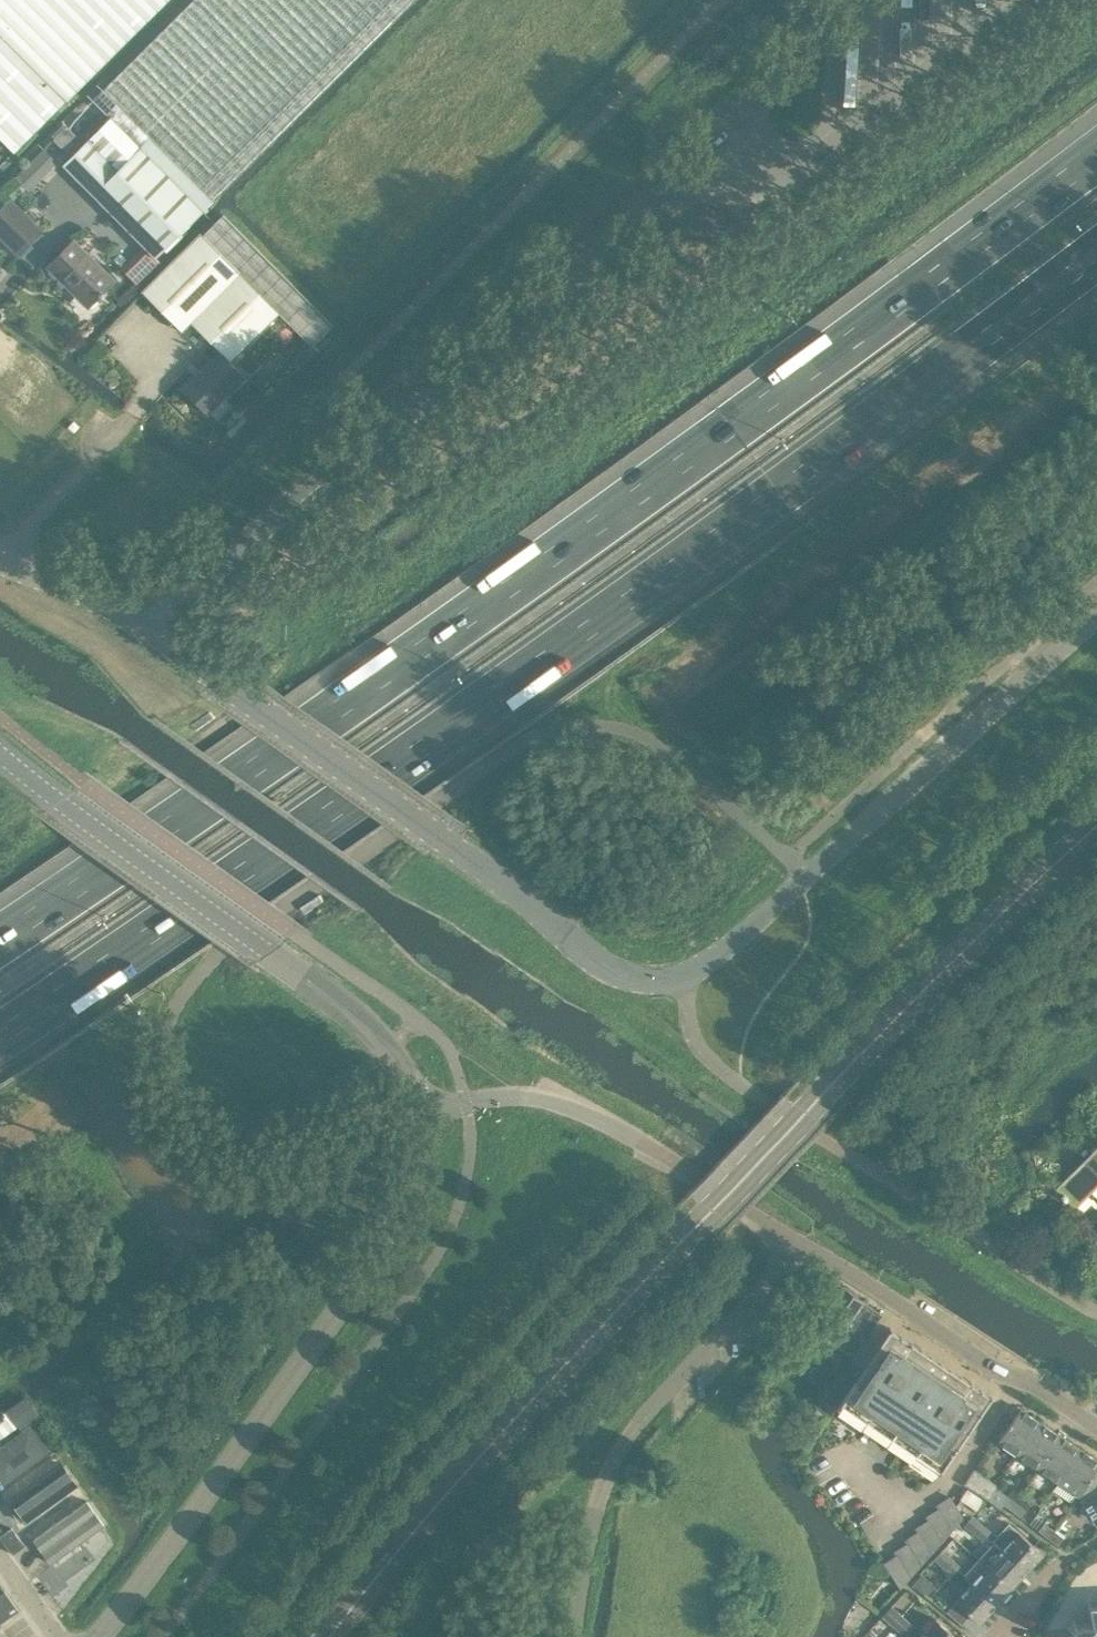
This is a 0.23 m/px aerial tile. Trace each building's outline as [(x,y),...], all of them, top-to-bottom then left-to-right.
[(110,54),(56,0),(0,0),(0,138),(11,149),(15,153),(66,101),(65,100),(66,99),(110,54)] [(110,54),(165,0),(56,0),(110,54)] [(203,211),(213,201),(213,200),(413,0),(193,0),(93,100),(111,118),(203,211)] [(156,258),(203,211),(111,118),(110,118),(64,165),(143,245),(156,258)] [(25,187),(29,191),(58,161),(44,147),(15,176),(18,178),(5,190),(14,199),(25,187)] [(44,231),(12,199),(0,211),(0,238),(18,256),(44,231)] [(203,235),(280,313),(313,346),(334,324),(224,214),(203,235)] [(231,362),(280,313),(203,235),(201,233),(142,291),(183,332),(192,323),(221,352),(231,362)] [(88,307),(115,280),(74,240),(48,267),(88,307)] [(134,279),(156,258),(143,245),(122,267),(134,279)] [(183,389),(208,415),(246,377),(231,362),(221,352),(183,389)] [(68,426),(74,431),(79,425),(74,420),(68,426)] [(1055,1188),(1073,1207),(1096,1183),(1096,1146),(1055,1188)] [(856,1294),(857,1292),(854,1287),(849,1284),(843,1284),(842,1286),(840,1285),(812,1326),(853,1354),(880,1313),(862,1301),(863,1299),(856,1294)] [(957,1446),(957,1447),(992,1395),(890,1327),(855,1378),(856,1379),(841,1401),(879,1426),(882,1422),(907,1439),(904,1443),(942,1468),(957,1446)] [(816,1407),(830,1416),(855,1378),(842,1369),(816,1407)] [(21,1429),(40,1416),(41,1415),(27,1395),(7,1409),(21,1429)] [(997,1441),(1017,1455),(1040,1421),(1020,1408),(997,1441)] [(1017,1455),(1037,1468),(1060,1434),(1040,1421),(1017,1455)] [(26,1433),(0,1451),(0,1486),(2,1488),(44,1459),(26,1433)] [(1037,1468),(1057,1482),(1080,1448),(1060,1434),(1037,1468)] [(1078,1496),(1096,1469),(1096,1468),(1096,1459),(1080,1448),(1057,1482),(1078,1496)] [(79,1489),(64,1468),(12,1507),(28,1527),(79,1489)] [(998,1484),(974,1468),(964,1483),(988,1499),(995,1489),(996,1487),(998,1484)] [(1096,1469),(1078,1496),(1083,1499),(1082,1500),(1085,1505),(1082,1508),(1081,1512),(1081,1515),(1083,1518),(1087,1520),(1090,1520),(1094,1519),(1096,1524),(1096,1469)] [(995,1489),(988,1499),(1001,1508),(1004,1504),(1010,1509),(1016,1501),(996,1487),(995,1489)] [(967,1488),(965,1491),(960,1498),(976,1509),(983,1499),(967,1488)] [(939,1508),(953,1529),(963,1517),(950,1496),(937,1504),(939,1508)] [(1016,1501),(1010,1509),(1021,1517),(1027,1509),(1016,1501)] [(106,1528),(90,1505),(39,1542),(55,1565),(106,1528)] [(926,1516),(929,1519),(942,1540),(953,1529),(939,1508),(926,1516)] [(972,1515),(965,1524),(974,1533),(982,1524),(972,1515)] [(932,1552),(942,1540),(929,1519),(916,1527),(918,1531),(932,1552)] [(1036,1528),(1049,1538),(1055,1531),(1042,1521),(1036,1528)] [(1028,1572),(1043,1554),(1008,1522),(993,1539),(996,1542),(995,1542),(1028,1572)] [(982,1524),(974,1533),(983,1541),(991,1532),(982,1524)] [(12,1554),(24,1545),(11,1527),(0,1535),(0,1537),(12,1554)] [(905,1539),(908,1543),(921,1564),(932,1552),(918,1531),(905,1539)] [(1055,1531),(1049,1538),(1056,1543),(1061,1536),(1055,1531)] [(1012,1589),(1028,1572),(995,1542),(979,1560),(985,1565),(1012,1589)] [(897,1554),(911,1575),(921,1564),(908,1543),(895,1551),(897,1554)] [(942,1566),(951,1556),(942,1548),(933,1558),(942,1566)] [(900,1586),(901,1586),(911,1575),(897,1554),(885,1562),(900,1586)] [(942,1566),(951,1575),(961,1565),(951,1556),(942,1566)] [(1012,1589),(985,1565),(979,1560),(964,1577),(971,1584),(972,1583),(997,1606),(1012,1589)] [(42,1580),(56,1599),(74,1586),(59,1567),(42,1580)] [(916,1582),(934,1597),(941,1587),(923,1573),(916,1582)] [(955,1601),(980,1624),(997,1606),(972,1583),(971,1584),(955,1601)] [(5,1591),(0,1594),(0,1623),(18,1610),(5,1591)] [(1091,1607),(1090,1603),(1088,1603),(1089,1623),(1075,1623),(1074,1620),(1071,1620),(1071,1624),(1068,1624),(1068,1628),(1072,1628),(1072,1636),(1096,1636),(1096,1606),(1091,1607)] [(882,1616),(893,1626),(903,1615),(891,1605),(882,1616)] [(913,1624),(903,1615),(893,1626),(903,1635),(913,1624)] [(936,1620),(921,1636),(955,1636),(936,1620)]
